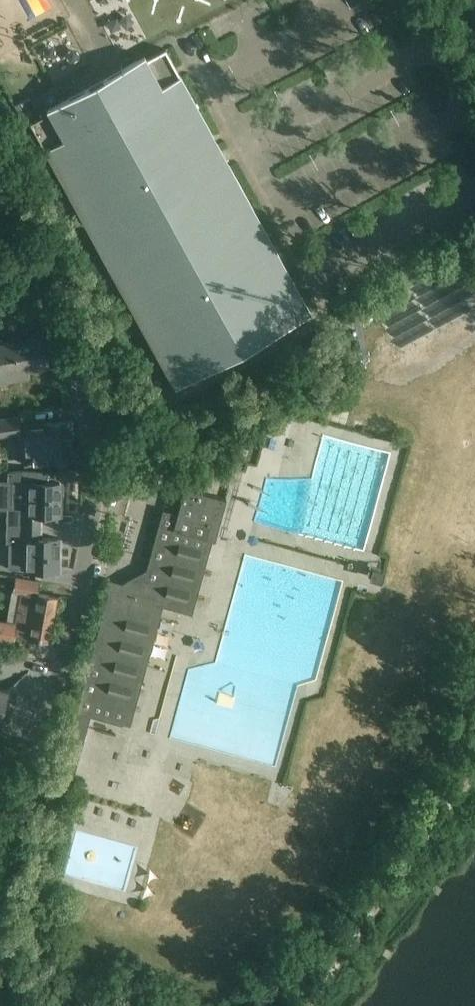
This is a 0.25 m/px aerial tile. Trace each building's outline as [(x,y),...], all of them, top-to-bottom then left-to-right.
[(62,3),(60,0),(39,0),(46,12),(62,3)] [(66,71),(94,60),(88,45),(60,56),(66,71)] [(126,70),(29,123),(175,387),(310,313),(165,48),(143,60),(138,63),(136,60),(124,66),(126,70)] [(29,379),(28,372),(50,368),(44,336),(0,344),(0,384),(29,379)] [(16,412),(13,390),(0,392),(0,414),(16,412)] [(0,420),(0,436),(20,433),(18,418),(0,420)] [(22,426),(26,464),(55,461),(75,459),(71,421),(22,426)] [(7,507),(6,525),(38,526),(39,514),(59,514),(59,482),(47,482),(48,470),(23,471),(8,471),(7,483),(11,483),(11,507),(7,507)] [(72,705),(53,772),(72,777),(72,778),(74,778),(74,777),(73,777),(90,716),(103,719),(103,718),(102,718),(121,649),(131,652),(145,600),(164,606),(185,533),(214,541),(226,499),(184,487),(177,513),(163,509),(144,578),(140,577),(127,585),(126,589),(110,585),(77,707),(72,705)] [(6,525),(6,543),(12,543),(11,568),(27,569),(37,569),(58,569),(58,538),(38,538),(38,526),(6,525)] [(39,581),(16,577),(14,590),(20,591),(15,623),(0,620),(0,640),(13,642),(14,635),(29,637),(29,636),(49,639),(56,596),(37,593),(39,581)] [(210,601),(213,581),(184,577),(181,596),(210,601)] [(189,625),(190,610),(175,610),(174,624),(189,625)] [(178,659),(180,643),(166,640),(164,656),(178,659)] [(128,653),(116,707),(146,713),(153,677),(142,675),(143,667),(151,668),(153,658),(128,653)]
